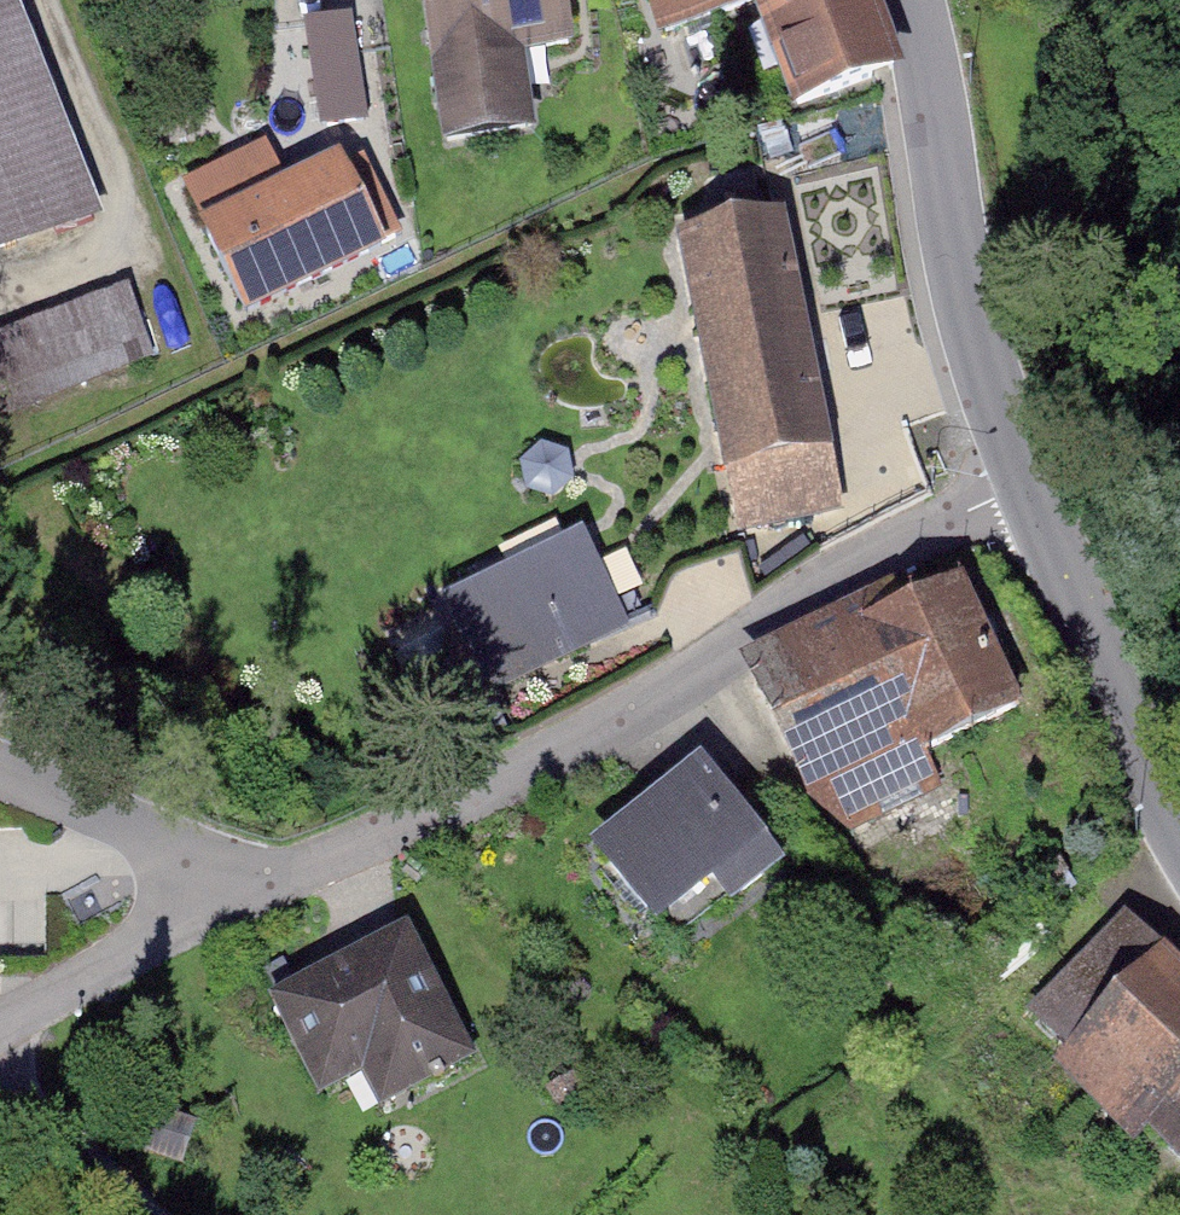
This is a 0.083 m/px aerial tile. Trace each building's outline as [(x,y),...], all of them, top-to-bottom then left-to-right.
[(119,221),(29,0),(0,0),(0,269),(119,221)] [(467,149),(556,137),(547,71),(601,64),(592,0),(447,0),(467,149)] [(671,39),(767,12),(794,107),(903,76),(881,0),(660,0),(671,39)] [(323,127),(371,120),(355,13),(307,20),(323,127)] [(364,157),(218,227),(262,317),(407,247),(364,157)] [(794,216),(693,234),(743,514),(844,496),(794,216)] [(0,339),(0,413),(151,360),(128,295),(0,339)] [(584,518),(440,586),(492,693),(635,625),(584,518)] [(867,606),(760,658),(836,814),(1044,714),(981,585),(881,633),(867,606)] [(797,844),(709,741),(589,844),(677,947),(797,844)] [(415,934),(272,1005),(323,1106),(371,1082),(388,1115),(483,1068),(415,934)] [(1059,1072),(1142,1159),(1160,1142),(1179,1162),(1179,958),(1059,1072)]
